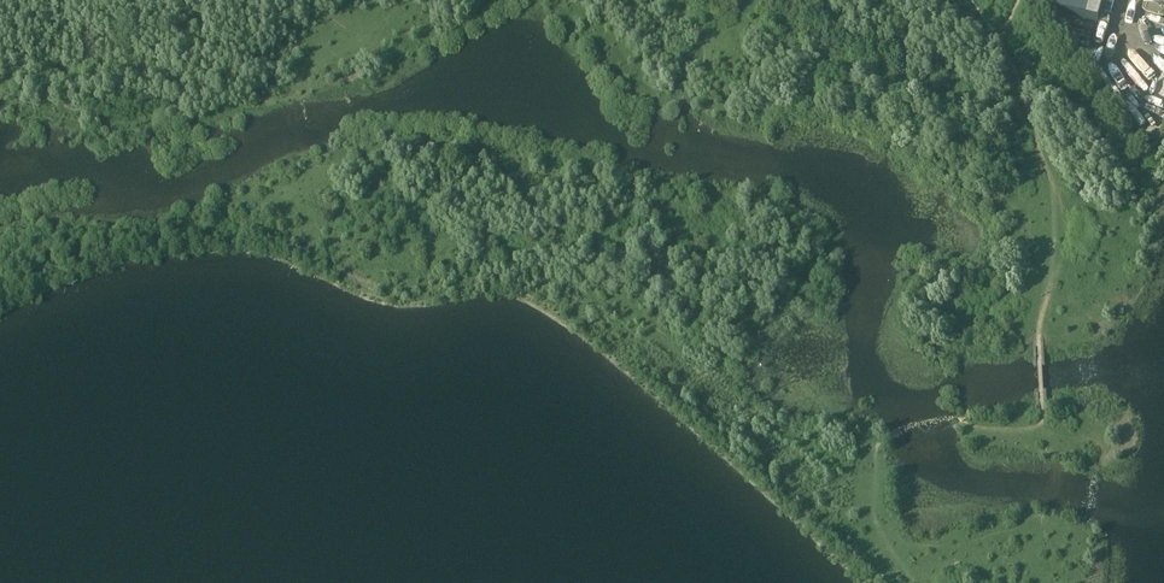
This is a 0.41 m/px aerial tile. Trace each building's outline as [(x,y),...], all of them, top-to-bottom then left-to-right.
[(1138,81),(1131,85),(1141,102),(1147,98),(1138,81)]
